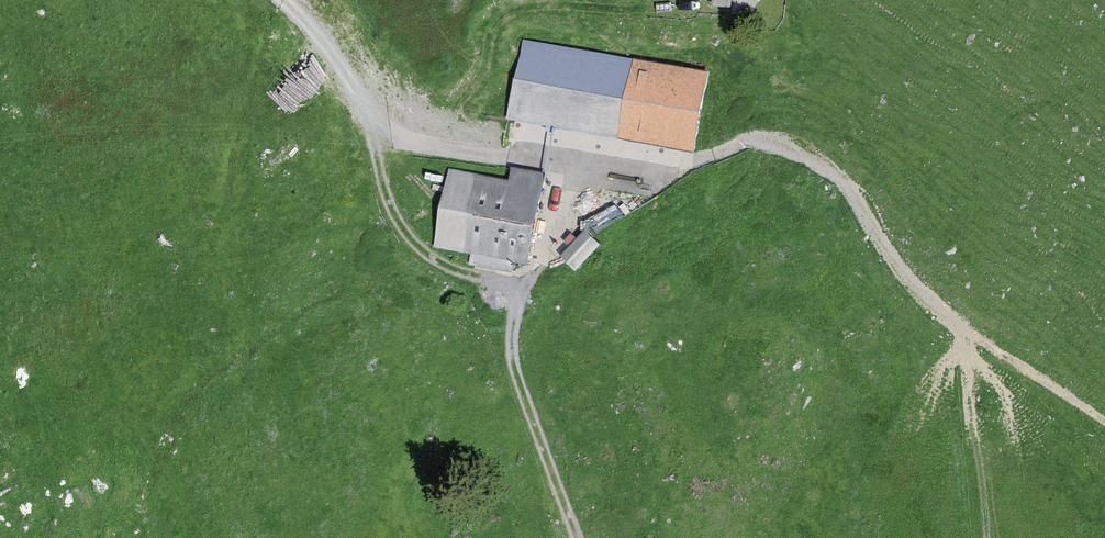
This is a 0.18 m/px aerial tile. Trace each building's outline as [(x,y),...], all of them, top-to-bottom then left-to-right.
[(716,6),(756,10),(756,0),(716,0),(716,6)] [(712,74),(526,39),(511,119),(697,153),(712,74)] [(451,170),(437,245),(530,263),(547,171),(516,165),(513,182),(451,170)] [(607,246),(590,230),(565,256),(582,272),(607,246)]
